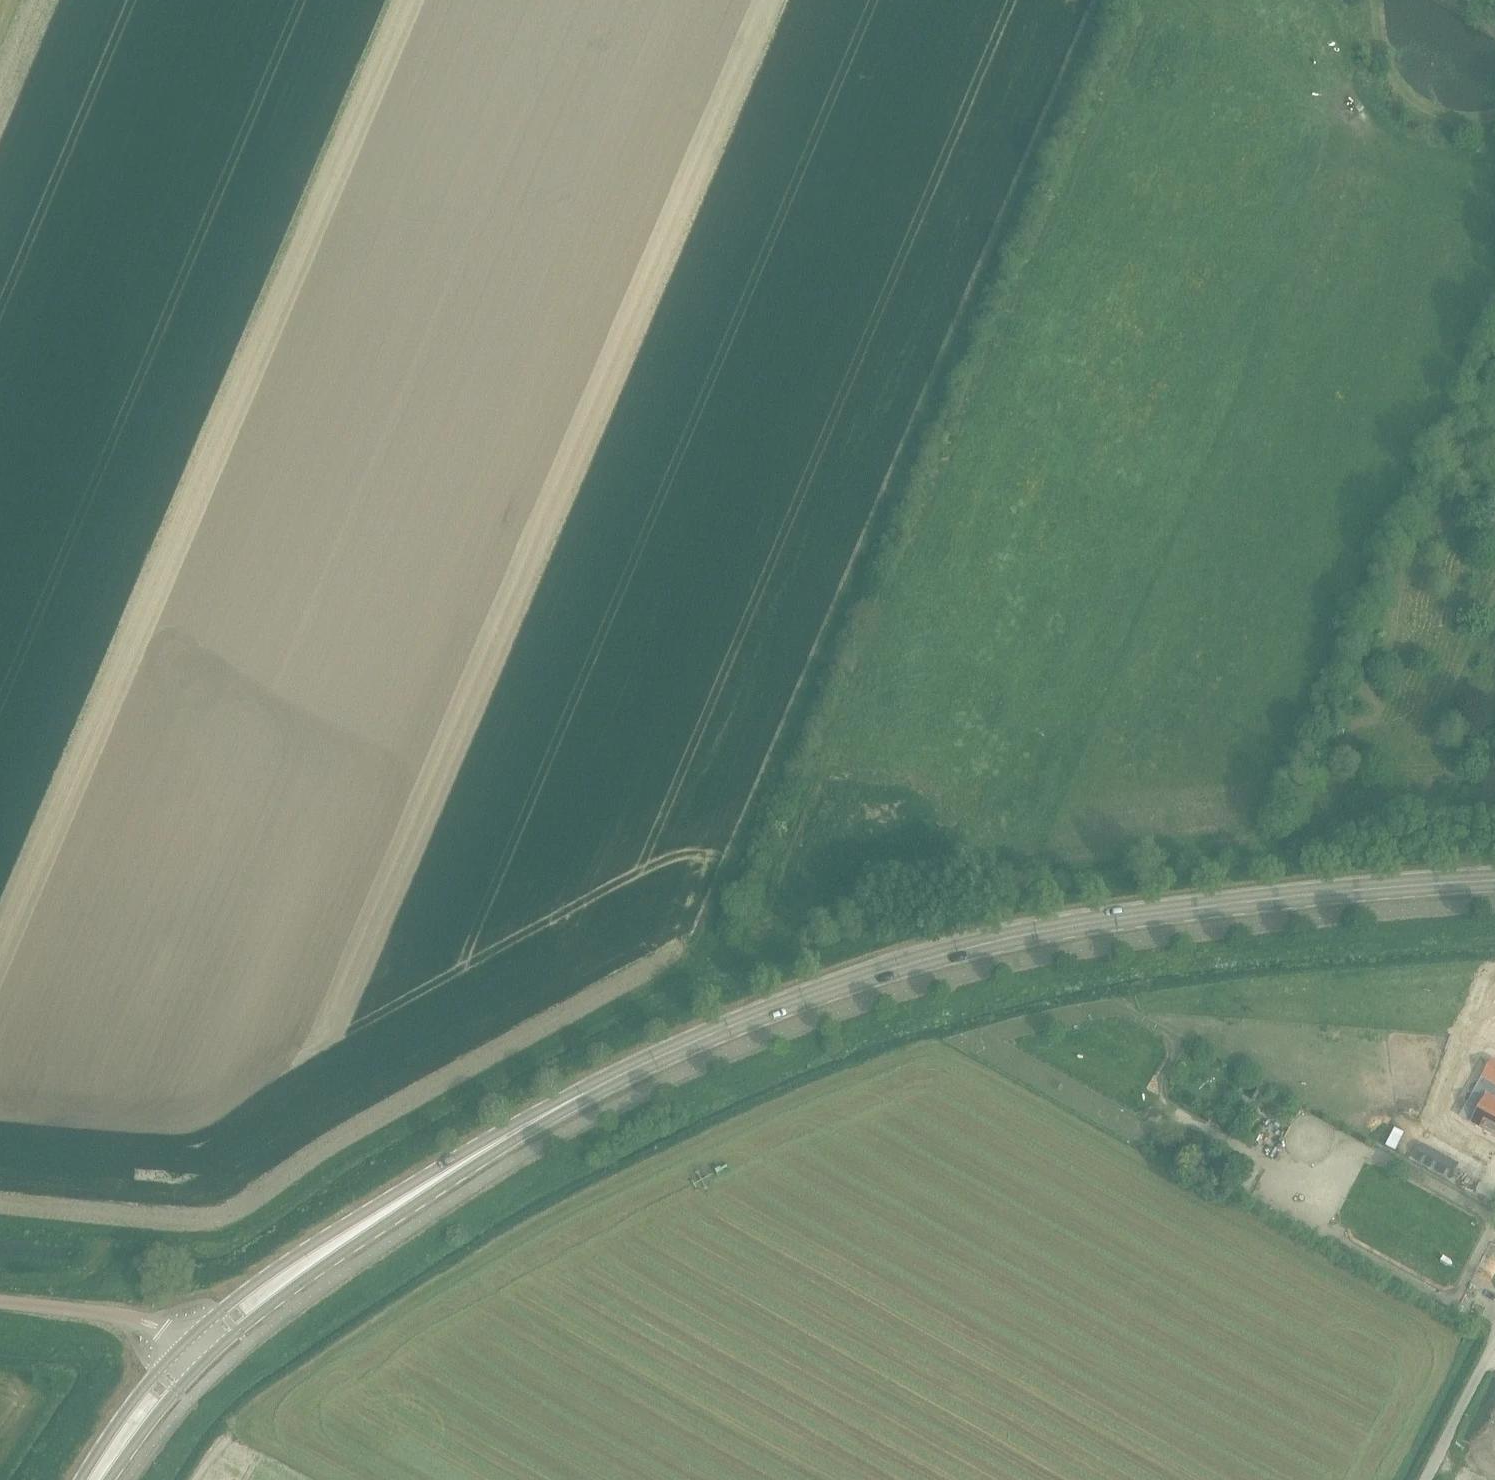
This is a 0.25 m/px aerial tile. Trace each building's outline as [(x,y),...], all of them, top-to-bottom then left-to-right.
[(1471,1122),(1494,1134),(1494,1060),(1488,1057),(1479,1076),(1490,1081),(1471,1122)] [(1391,1133),(1402,1138),(1411,1119),(1399,1114),(1391,1133)] [(1422,1146),(1413,1162),(1432,1172),(1450,1182),(1459,1166),(1441,1156),(1422,1146)]
